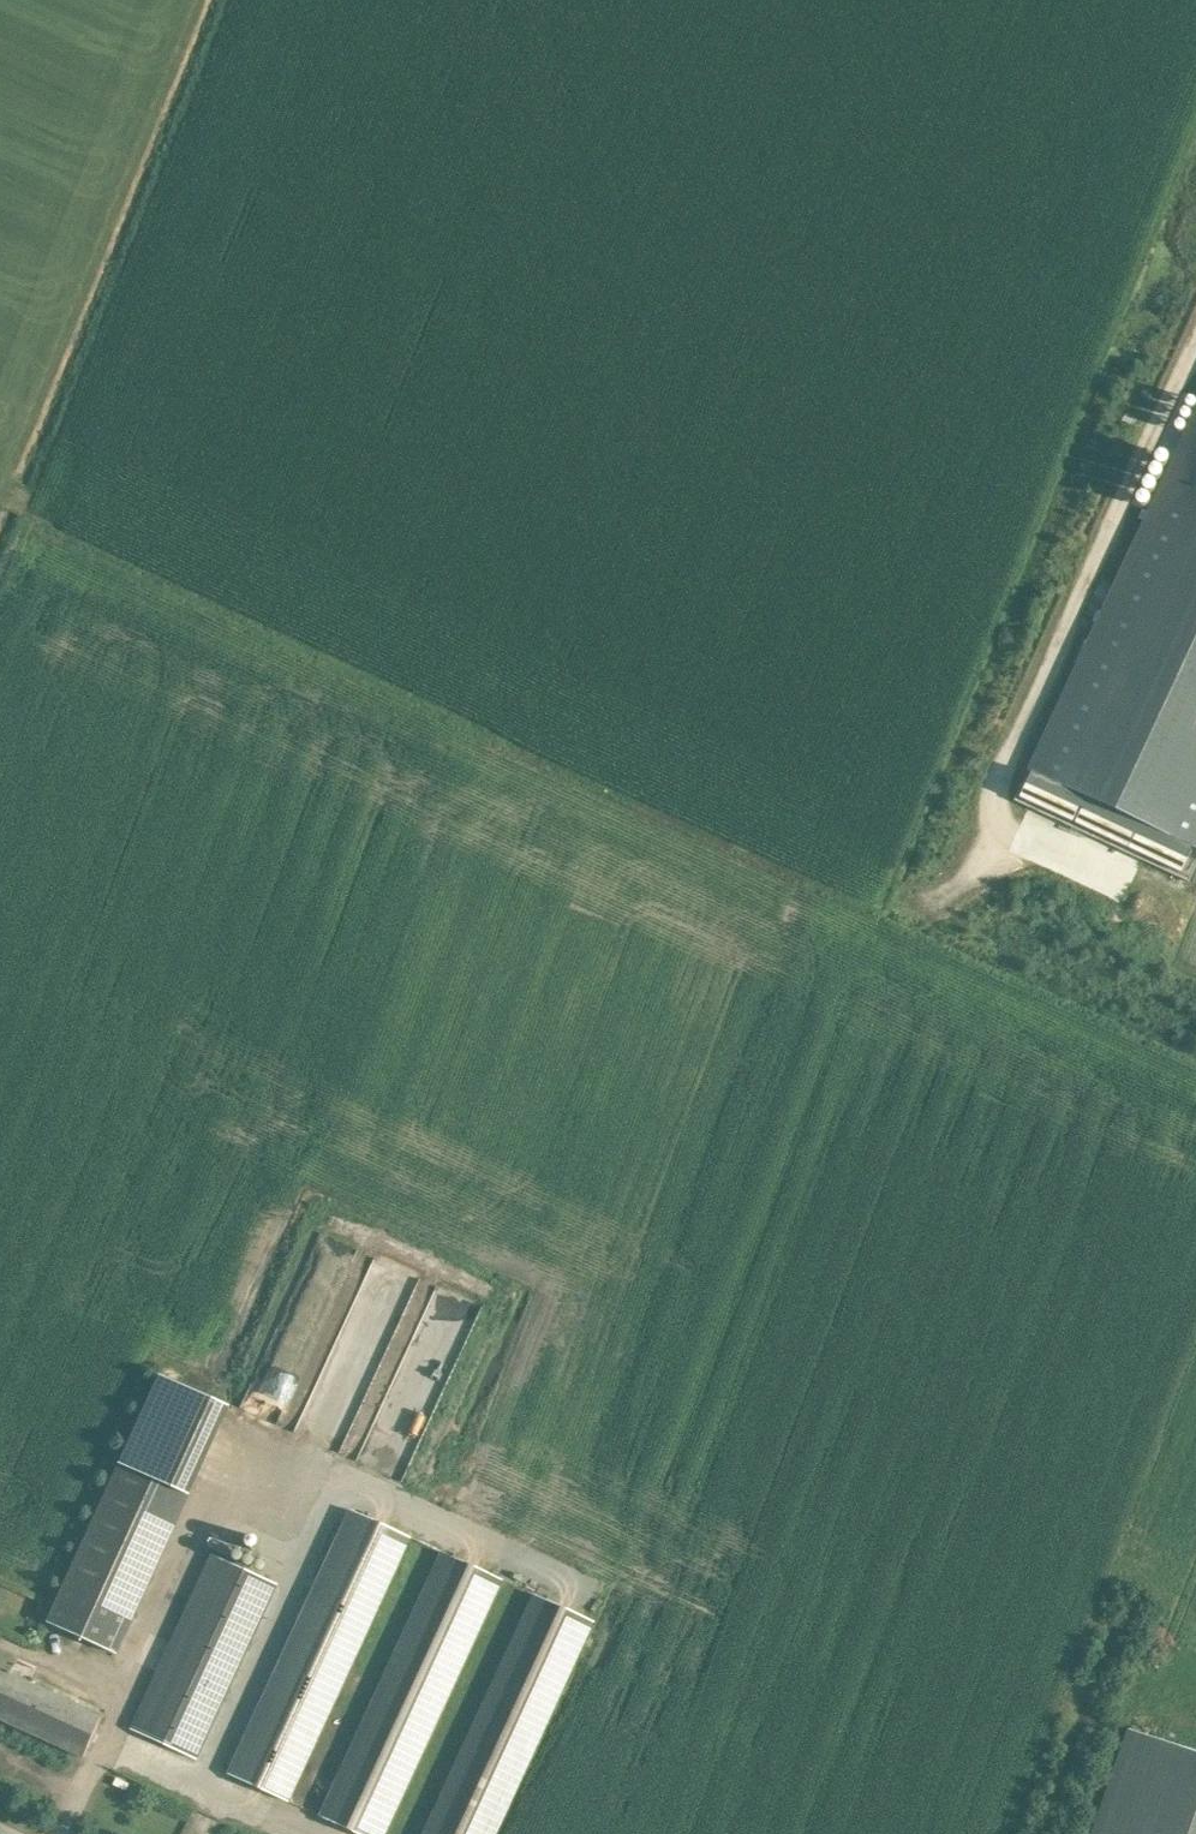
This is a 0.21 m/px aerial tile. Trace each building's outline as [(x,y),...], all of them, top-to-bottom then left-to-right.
[(1014,800),(1189,881),(1195,865),(1195,409),(1014,800)] [(120,1462),(189,1494),(229,1407),(160,1375),(120,1462)] [(47,1621),(116,1652),(189,1494),(120,1462),(47,1621)] [(410,1538),(351,1511),(229,1774),(288,1802),(410,1538)] [(357,1833),(385,1833),(502,1581),(442,1553),(320,1817),(357,1833)] [(131,1730),(196,1759),(277,1584),(212,1555),(131,1730)] [(594,1623),(535,1596),(425,1833),(497,1833),(594,1623)] [(82,1758),(92,1736),(102,1717),(11,1674),(18,1658),(0,1650),(0,1719),(82,1758)] [(1129,1729),(1093,1833),(1195,1833),(1195,1752),(1129,1729)]
